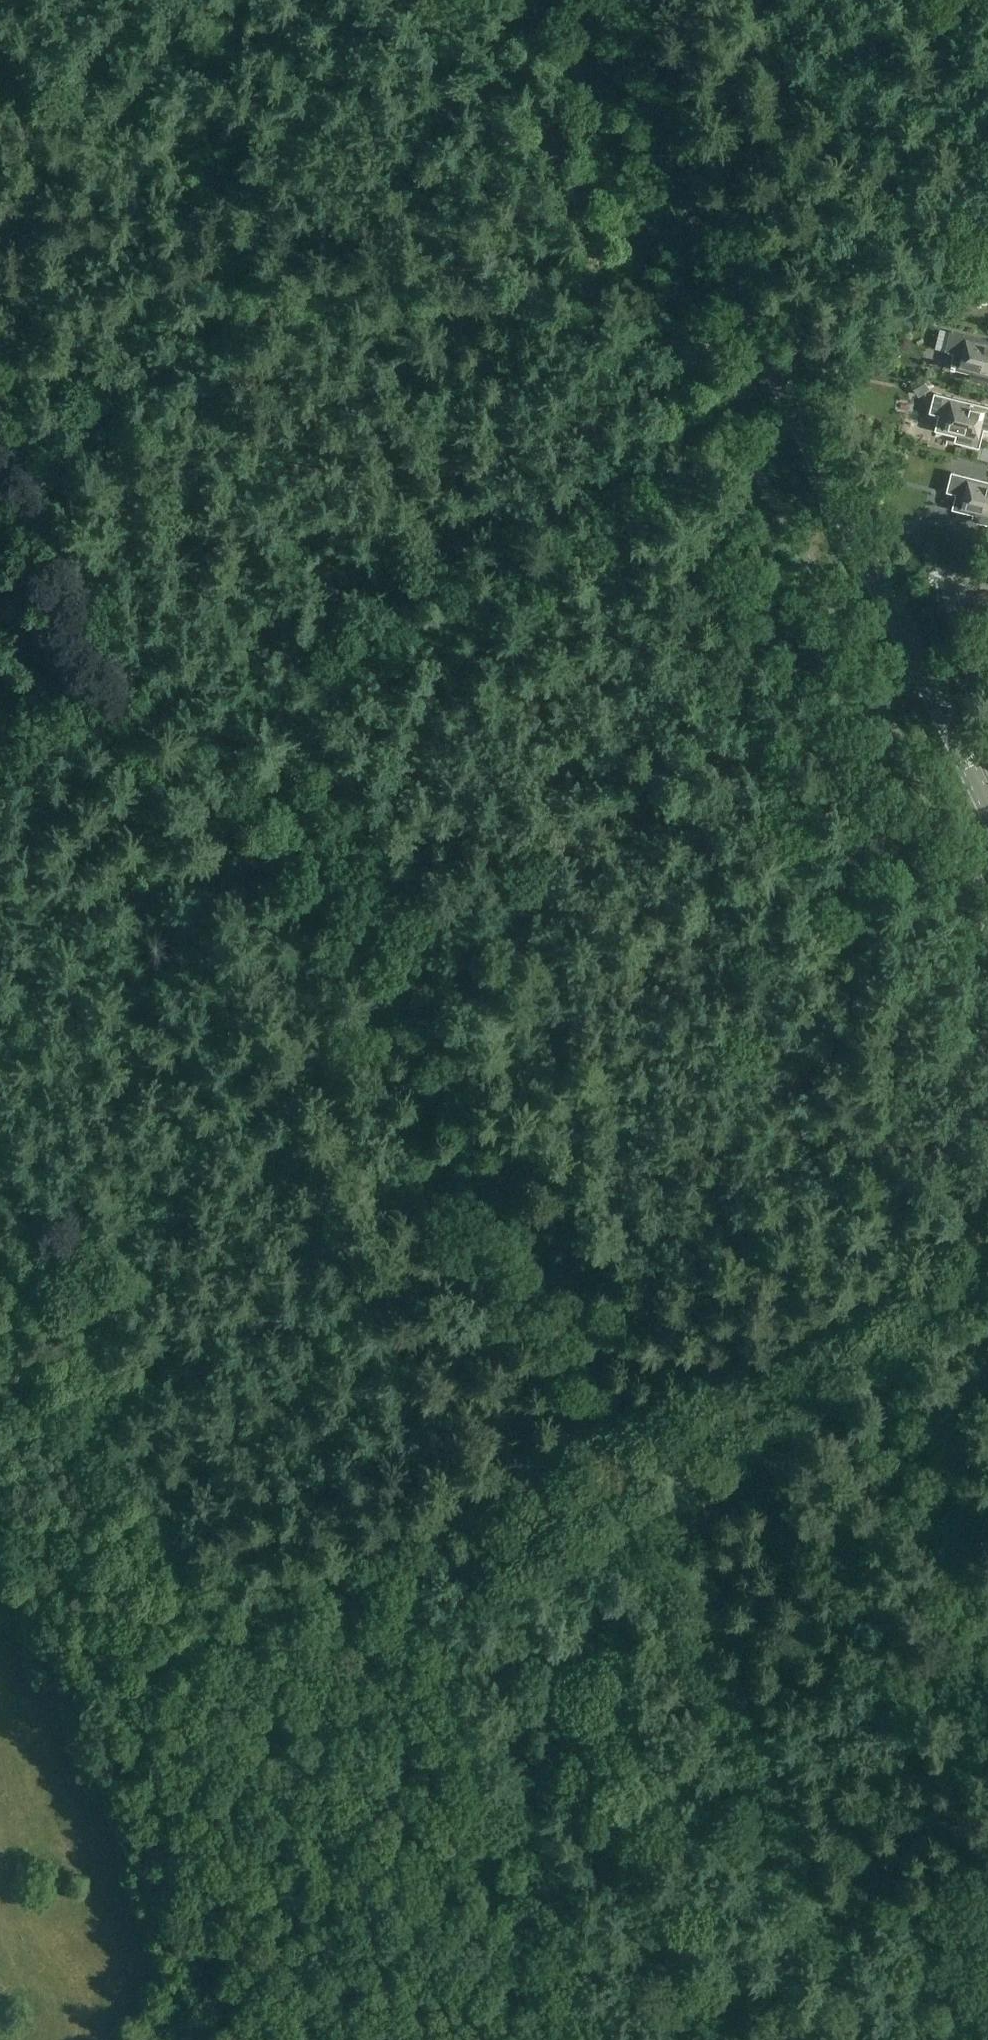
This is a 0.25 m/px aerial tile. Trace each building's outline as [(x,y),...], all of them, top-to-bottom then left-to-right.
[(951,331),(946,350),(955,353),(951,368),(972,373),(970,379),(987,384),(987,340),(951,331)] [(935,393),(930,412),(940,415),(936,430),(957,435),(955,442),(980,448),(986,424),(987,424),(987,406),(935,393)] [(952,472),(947,492),(957,494),(953,509),(974,514),(972,521),(987,525),(987,481),(952,472)]
